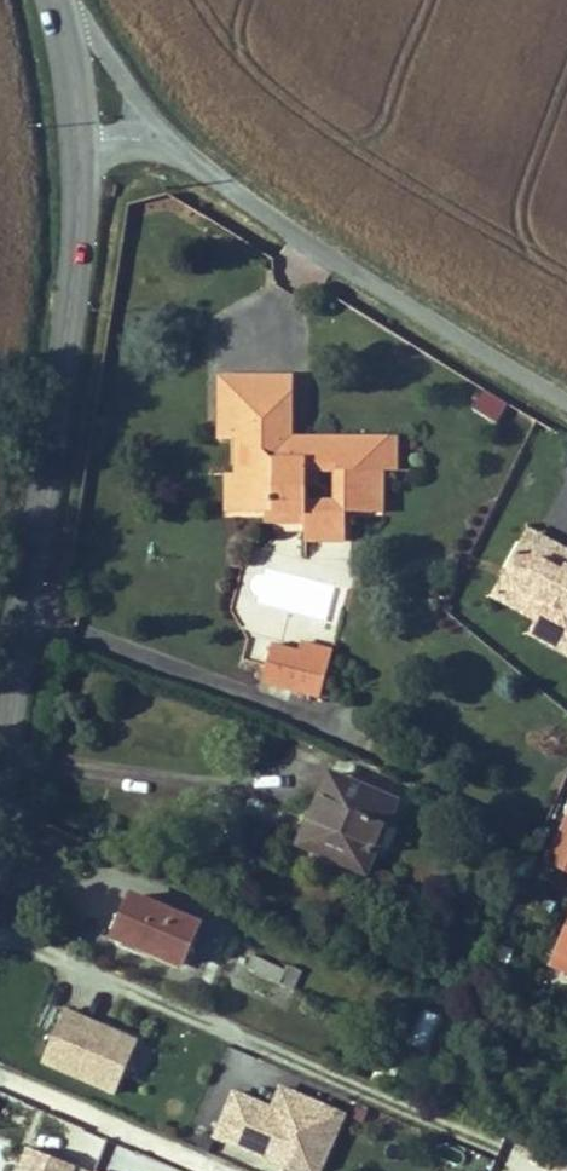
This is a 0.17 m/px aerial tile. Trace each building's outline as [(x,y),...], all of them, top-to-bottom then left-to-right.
[(291,378),(274,378),(273,408),(291,408),(291,378)] [(306,439),(290,438),(290,449),(306,449),(306,439)] [(251,439),(239,439),(238,476),(251,476),(251,439)] [(387,476),(397,476),(396,440),(387,440),(387,476)] [(384,514),(384,476),(375,475),(374,514),(384,514)] [(229,513),(238,513),(238,476),(229,476),(229,513)] [(266,522),(305,522),(306,505),(266,505),(266,522)] [(348,543),(348,534),(324,534),(323,543),(348,543)] [(545,545),(534,539),(524,557),(535,563),(545,545)] [(566,651),(566,557),(545,545),(535,563),(524,557),(511,583),(530,593),(527,599),(552,613),(543,630),(539,635),(566,651)] [(498,605),(543,630),(552,613),(527,599),(530,593),(511,583),(498,605)] [(539,635),(535,642),(566,660),(566,651),(539,635)] [(305,641),(302,651),(334,659),(337,649),(305,641)] [(325,697),(334,659),(302,651),(274,645),(265,683),(325,697)] [(331,775),(311,819),(323,824),(342,780),(331,775)] [(389,852),(398,831),(387,826),(396,804),(342,780),(323,824),(311,819),(311,821),(301,842),(368,872),(378,848),(389,852)] [(545,864),(566,874),(566,812),(545,864)] [(134,896),(116,936),(182,965),(200,925),(134,896)] [(566,957),(566,931),(557,953),(566,957)] [(557,953),(550,968),(566,975),(566,957),(557,953)] [(253,957),(249,968),(296,988),(303,971),(289,965),(287,972),(253,957)] [(115,1096),(138,1038),(63,1008),(40,1066),(115,1096)] [(346,1112),(279,1085),(271,1105),(230,1089),(208,1142),(280,1170),(322,1170),(346,1112)] [(441,1141),(435,1154),(459,1165),(465,1152),(441,1141)] [(18,1152),(12,1170),(77,1170),(18,1152)]
